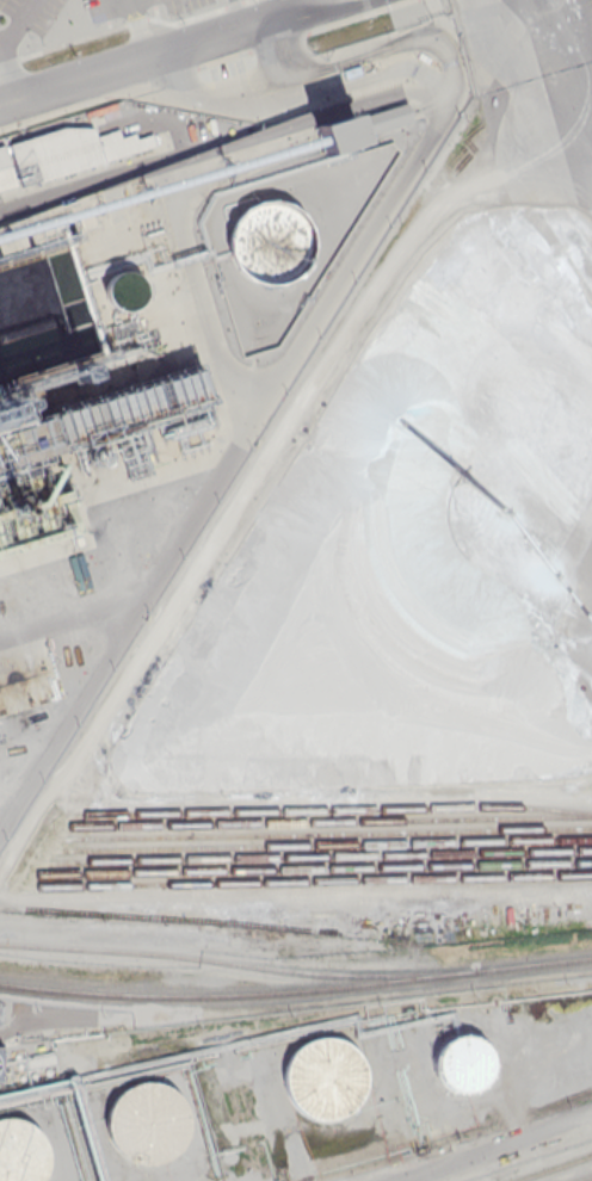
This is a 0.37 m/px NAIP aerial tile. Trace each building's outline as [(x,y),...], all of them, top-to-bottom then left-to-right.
[(323,152),(315,125),(352,112),(354,120),(407,103),(412,117),(360,134),(362,138),(323,152)] [(152,144),(0,190),(0,147),(62,128),(93,128),(95,136),(119,129),(122,141),(132,137),(135,144),(150,140),(152,144)] [(309,221),(315,234),(315,247),(312,260),(303,272),(292,279),(279,284),(266,284),(253,279),(241,271),(234,259),(230,245),(233,230),(239,218),(248,208),(261,202),(276,199),(289,203),(301,210),(309,221)] [(134,308),(138,303),(141,297),(142,291),(141,284),(138,279),(132,274),(127,272),(121,272),(115,273),(109,277),(105,283),(103,289),(103,295),(105,301),(109,305),(115,309),(121,311),(127,310),(134,308)] [(78,534),(73,516),(34,525),(9,531),(6,518),(0,519),(0,554),(78,534)] [(476,1039),(483,1045),(488,1051),(491,1059),(491,1068),(488,1076),(482,1083),(475,1088),(467,1090),(458,1089),(450,1086),(443,1080),(438,1072),(437,1063),(439,1053),(444,1046),(450,1040),(460,1037),(468,1037),(476,1039)] [(352,1049),(360,1058),(365,1070),(365,1083),(362,1095),(353,1106),(343,1114),(331,1118),(317,1117),(306,1112),(295,1103),(288,1093),(285,1080),(288,1065),(294,1053),(303,1045),(315,1039),(329,1038),(341,1041),(352,1049)] [(27,1069),(25,1059),(53,1053),(55,1063),(27,1069)] [(175,1094),(183,1105),(187,1117),(187,1130),(184,1142),(177,1152),(166,1160),(154,1163),(141,1163),(128,1158),(118,1150),(111,1138),(109,1125),(110,1112),(116,1100),(127,1090),(138,1086),(152,1084),(165,1087),(175,1094)] [(44,1176),(41,1180),(0,1180),(0,1120),(12,1119),(25,1121),(36,1129),(43,1139),(48,1151),(48,1164),(44,1176)]
